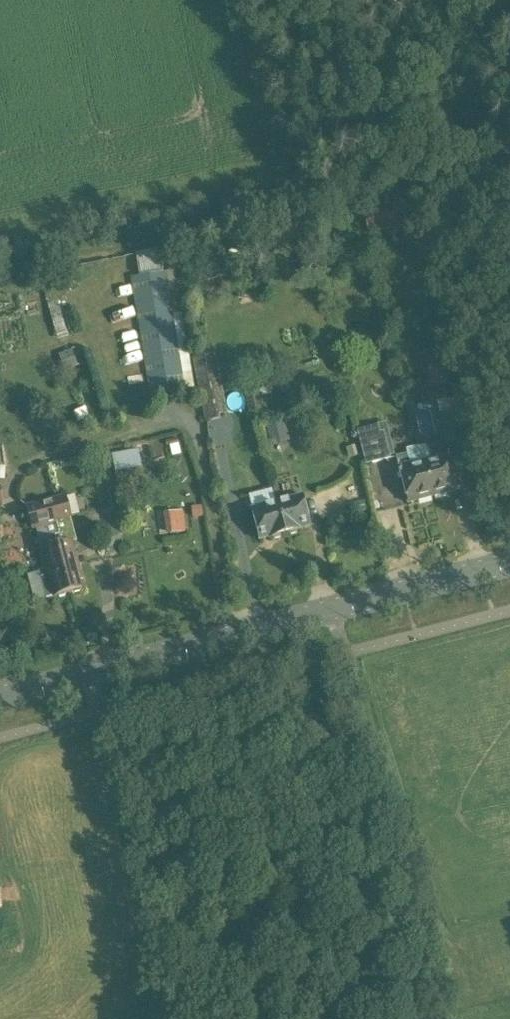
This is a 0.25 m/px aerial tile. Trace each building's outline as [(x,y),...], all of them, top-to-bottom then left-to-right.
[(171,297),(166,271),(131,277),(151,395),(186,389),(175,320),(184,318),(180,296),(171,297)] [(373,271),(363,273),(367,294),(377,292),(373,271)] [(72,348),(61,352),(67,368),(78,363),(72,348)] [(446,442),(465,437),(458,408),(439,412),(446,442)] [(284,423),(267,428),(272,447),(289,443),(284,423)] [(366,463),(391,457),(384,431),(359,438),(366,463)] [(137,468),(132,447),(131,441),(112,445),(117,472),(137,468)] [(408,453),(396,456),(409,502),(433,496),(425,464),(421,446),(407,450),(408,453)] [(458,489),(450,458),(425,464),(433,496),(458,489)] [(64,494),(26,505),(33,529),(72,519),(64,494)] [(276,501),(285,533),(311,526),(302,494),(276,501)] [(285,533),(276,501),(251,508),(260,539),(285,533)] [(351,515),(366,511),(364,501),(348,504),(351,515)] [(193,517),(204,516),(202,505),(191,507),(193,517)] [(57,548),(69,593),(86,589),(74,544),(57,548)] [(69,593),(57,548),(42,551),(47,569),(39,570),(46,597),(54,595),(54,596),(69,593)]
